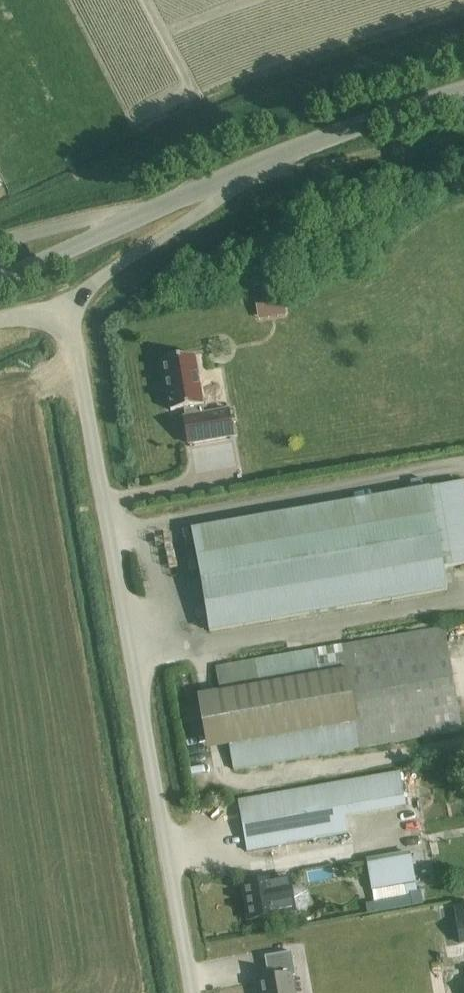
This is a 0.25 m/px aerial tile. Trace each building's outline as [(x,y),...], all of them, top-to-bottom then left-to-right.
[(283,287),(254,292),(257,306),(285,302),(283,287)] [(196,357),(163,362),(172,413),(186,410),(188,419),(186,420),(190,446),(234,438),(230,412),(205,416),(203,407),(205,407),(196,357)] [(442,568),(463,564),(463,482),(429,489),(442,568)] [(446,590),(442,568),(429,489),(192,530),(210,631),(446,590)] [(444,628),(216,668),(234,771),(462,731),(444,628)] [(386,775),(239,801),(248,852),(261,850),(263,858),(287,854),(286,846),(347,835),(344,818),(392,809),(386,775)] [(374,900),(416,892),(410,856),(368,864),(374,900)] [(284,879),(242,886),(248,921),(280,915),(296,912),(292,890),(287,891),(284,879)] [(455,908),(462,944),(463,943),(463,906),(455,908)] [(258,981),(261,992),(294,992),(291,975),(296,974),(292,952),(265,957),(269,979),(258,981)] [(360,953),(348,965),(357,974),(369,962),(360,953)] [(445,992),(461,992),(457,964),(441,967),(445,992)]
